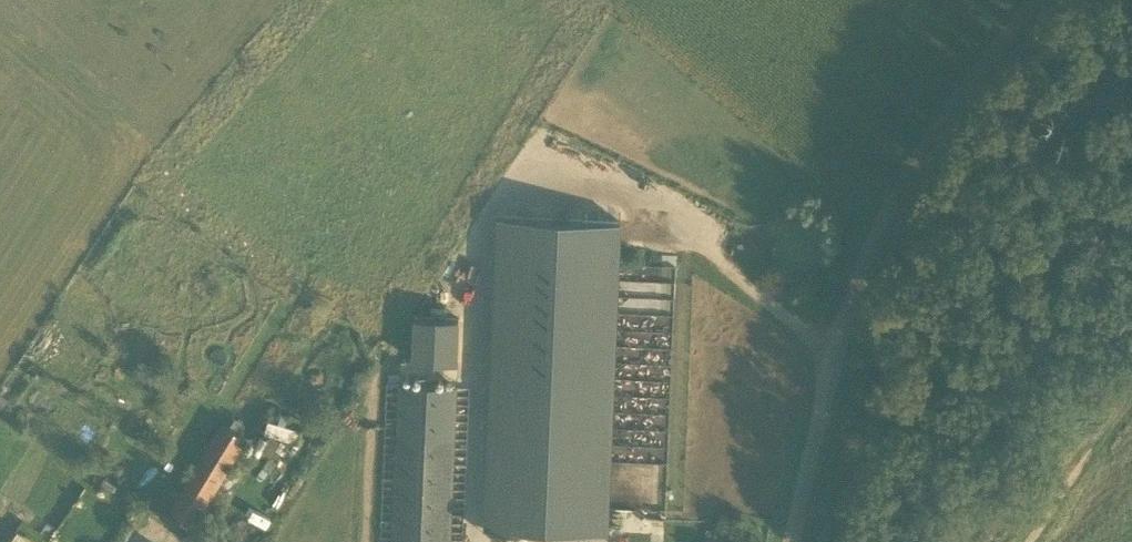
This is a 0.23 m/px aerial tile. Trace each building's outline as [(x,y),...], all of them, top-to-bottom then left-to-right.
[(589,508),(599,264),(620,265),(621,221),(499,216),(486,528),(608,533),(609,509),(589,508)] [(464,315),(414,314),(413,359),(463,360),(464,315)] [(457,385),(399,383),(392,541),(451,541),(457,385)] [(278,421),(269,417),(265,430),(298,441),(302,428),(286,423),(278,421)] [(170,507),(196,523),(247,437),(222,421),(170,507)] [(116,485),(105,477),(101,483),(112,491),(116,485)] [(646,513),(615,515),(616,532),(647,530),(646,513)] [(11,541),(42,541),(19,528),(11,541)]
